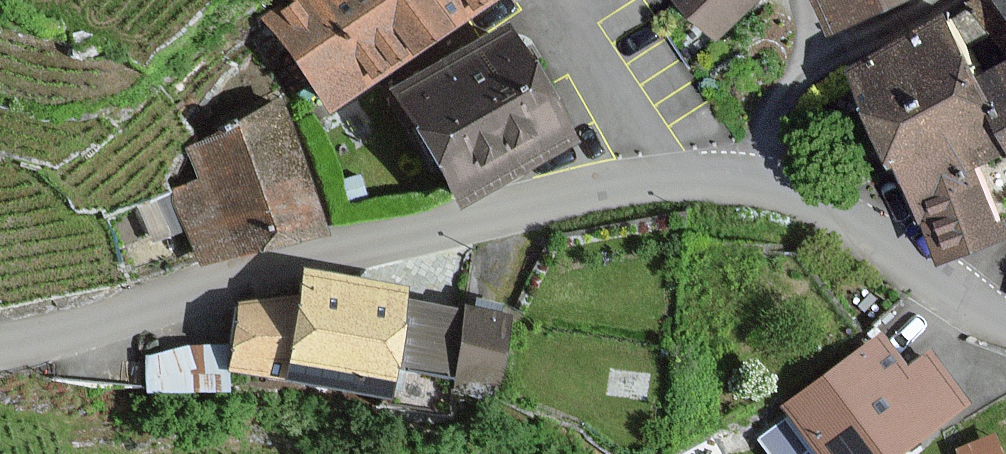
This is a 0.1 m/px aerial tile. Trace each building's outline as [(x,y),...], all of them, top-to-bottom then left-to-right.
[(267,23),(326,110),(489,0),(301,0),(267,23)] [(720,37),(760,0),(685,0),(720,37)] [(843,30),(909,0),(830,0),(843,30)] [(1005,30),(1005,0),(971,0),(954,10),(976,46),(995,36),(1005,30)] [(1005,106),(1005,99),(989,68),(976,46),(954,10),(857,65),(900,159),(1001,108),(1005,106)] [(504,31),(390,100),(452,203),(566,134),(504,31)] [(989,68),(1005,99),(1005,60),(989,68)] [(984,163),(1005,152),(1005,120),(1001,108),(900,159),(897,159),(945,263),(1005,239),(1005,217),(984,163)] [(202,266),(316,224),(275,112),(186,144),(199,181),(175,190),(202,266)] [(403,291),(298,274),(294,298),(293,303),(283,366),(388,383),(390,369),(401,302),(403,291)] [(227,372),(281,381),(283,366),(293,303),(294,298),(237,306),(227,372)] [(450,380),(461,311),(401,302),(390,369),(450,380)] [(508,316),(461,309),(461,311),(450,380),(448,390),(496,397),(508,316)] [(927,352),(901,371),(877,338),(782,408),(816,453),(897,453),(965,404),(927,352)] [(957,449),(958,453),(999,453),(993,436),(957,449)]
